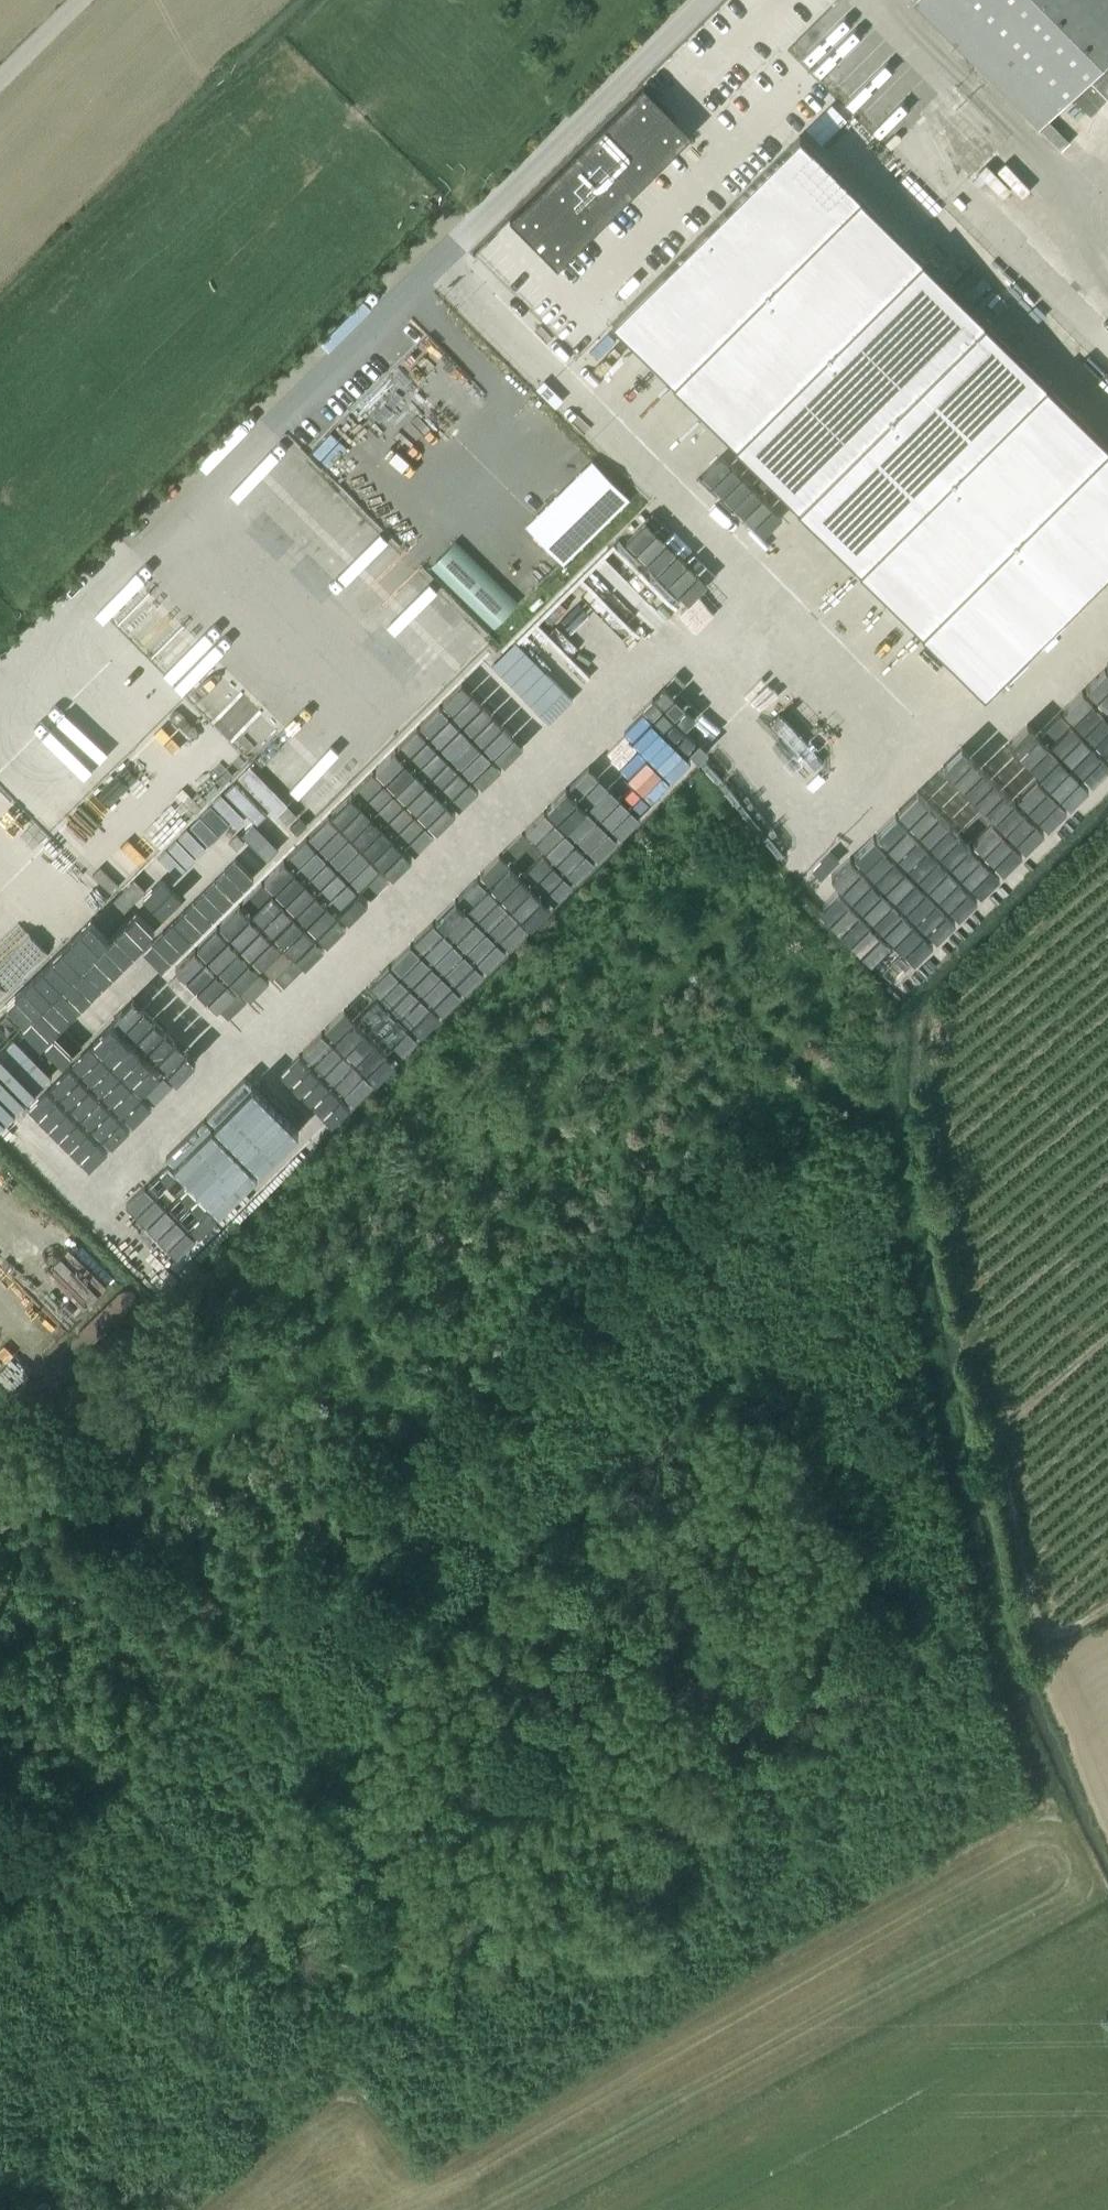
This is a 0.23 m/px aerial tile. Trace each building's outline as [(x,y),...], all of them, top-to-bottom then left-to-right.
[(913,5),(1038,131),(1040,129),(1061,151),(1070,143),(1048,121),(1090,80),(1107,98),(1107,0),(918,0),(913,5)] [(643,87),(509,220),(557,268),(691,135),(643,87)] [(611,324),(759,471),(984,697),(1107,574),(1107,447),(799,137),(611,324)] [(592,463),(527,526),(563,563),(628,500),(592,463)] [(460,547),(436,571),(493,625),(515,600),(460,547)]
